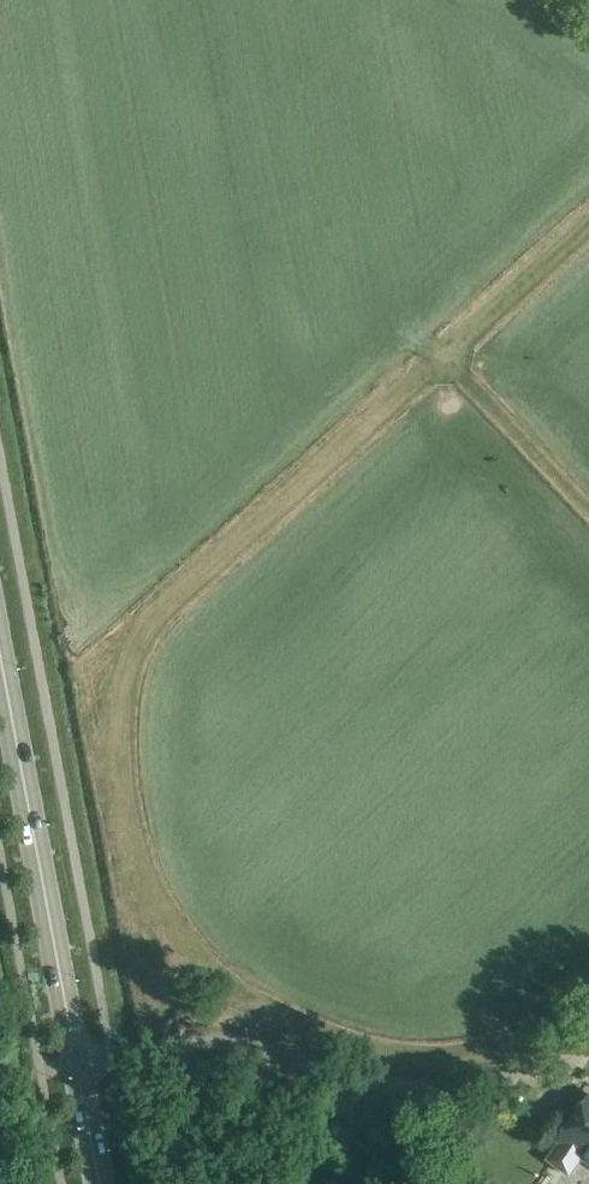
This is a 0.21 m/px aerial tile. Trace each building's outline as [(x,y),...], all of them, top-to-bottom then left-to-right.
[(546,1162),(572,1179),(585,1158),(588,1160),(588,1099),(546,1162)]
